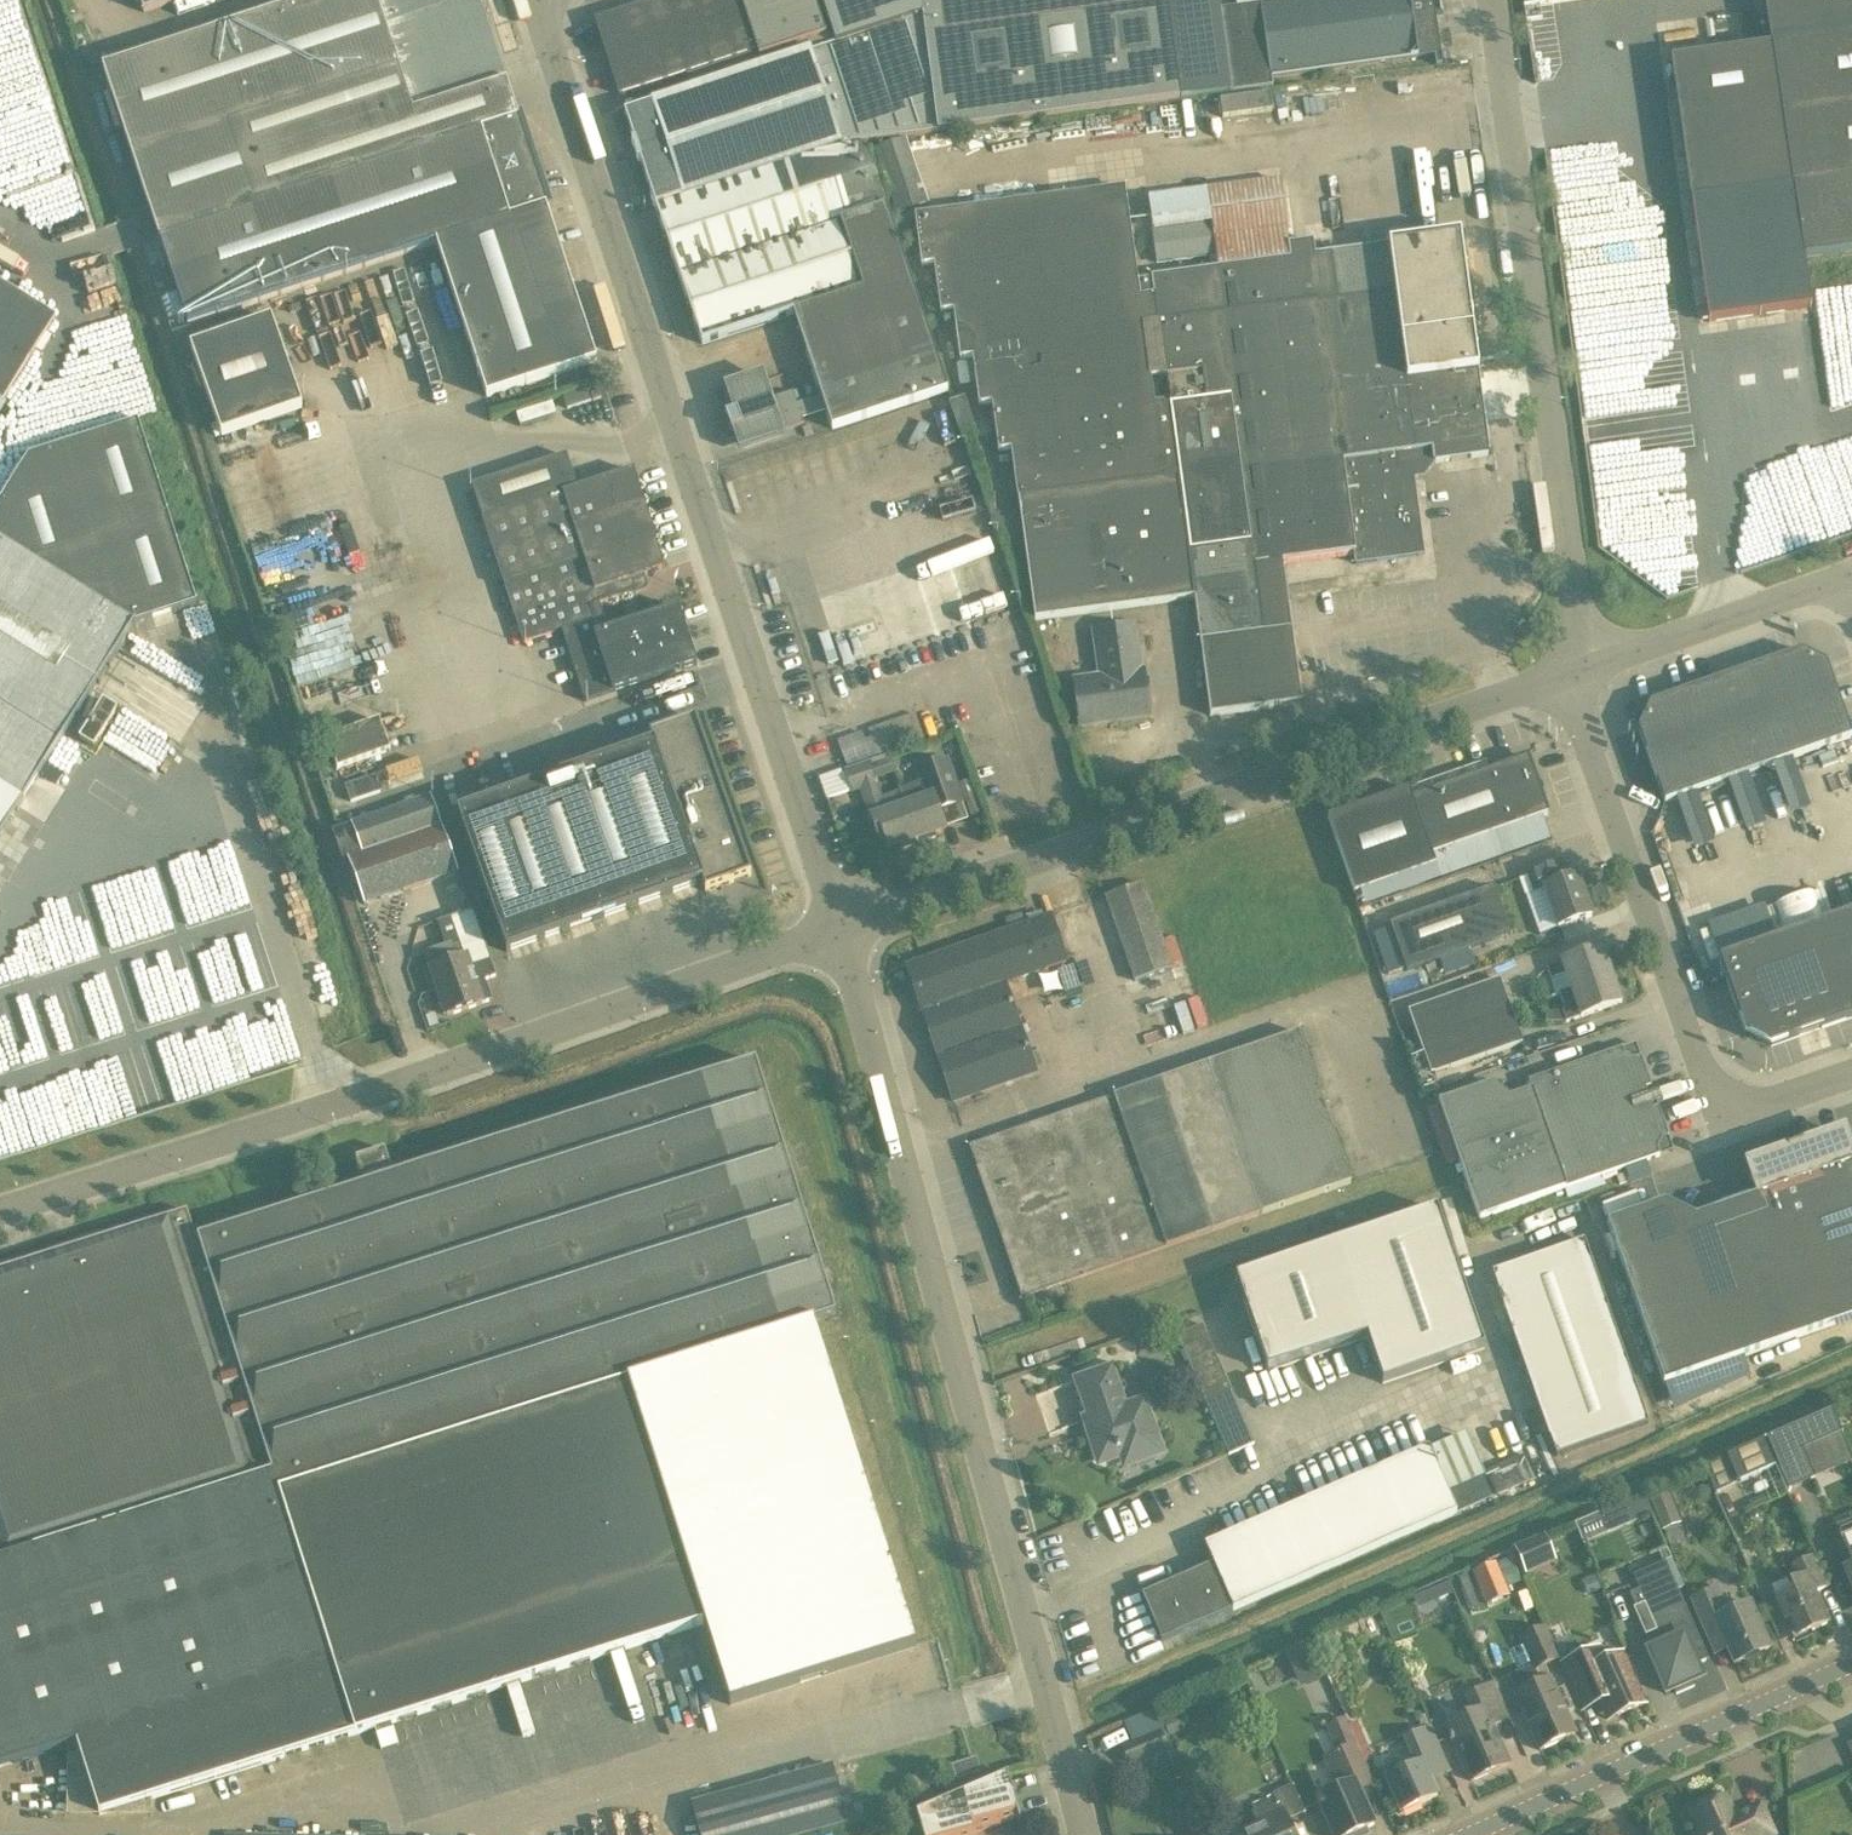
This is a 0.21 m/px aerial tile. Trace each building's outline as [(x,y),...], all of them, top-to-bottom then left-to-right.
[(505,80),(479,0),(313,0),(88,73),(103,116),(116,111),(146,202),(505,80)] [(143,12),(180,0),(139,0),(143,12)] [(826,34),(814,0),(661,0),(595,22),(619,95),(756,49),(760,56),(826,34)] [(842,145),(1180,98),(1167,0),(820,0),(834,45),(625,114),(656,202),(828,147),(842,145)] [(1233,91),(1273,86),(1272,78),(1440,54),(1433,0),(1221,0),(1233,91)] [(1770,37),(1670,51),(1675,87),(1679,112),(1684,152),(1699,253),(1698,253),(1707,318),(1811,303),(1805,257),(1851,250),(1851,0),(1764,0),(1770,37)] [(436,246),(548,208),(505,80),(146,202),(174,283),(187,325),(436,244),(436,246)] [(1223,117),(1272,111),(1270,94),(1220,99),(1223,117)] [(96,228),(63,113),(0,131),(0,140),(5,138),(8,149),(0,151),(0,181),(4,180),(8,196),(23,192),(33,227),(56,220),(61,238),(96,228)] [(896,216),(928,205),(906,140),(873,151),(896,216)] [(678,273),(884,205),(865,146),(842,148),(842,145),(828,147),(656,202),(657,206),(655,207),(678,273)] [(1154,295),(1140,297),(1128,208),(1080,215),(1077,195),(915,216),(922,266),(935,264),(941,312),(954,311),(960,359),(973,357),(980,405),(992,403),(999,451),(1011,449),(1018,496),(1017,496),(1021,528),(1033,619),(1156,603),(1194,598),(1199,640),(1198,640),(1208,716),(1301,703),(1291,628),(1263,632),(1254,565),(1354,552),(1355,564),(1425,555),(1412,465),(1489,455),(1478,372),(1460,235),(1388,246),(1315,256),(1313,242),(1290,245),(1280,183),(1208,192),(1148,199),(1152,233),(1157,265),(1217,257),(1219,269),(1211,270),(1210,264),(1160,270),(1161,277),(1151,279),(1154,295)] [(884,205),(678,273),(702,344),(794,314),(821,396),(798,404),(794,392),(772,398),(768,384),(731,396),(736,411),(726,414),(732,432),(738,429),(743,444),(804,423),(802,418),(826,410),(832,430),(948,391),(884,205)] [(548,208),(436,246),(488,401),(599,364),(556,234),(548,208)] [(82,297),(117,286),(112,269),(77,280),(82,297)] [(1,402),(27,361),(55,316),(0,282),(0,402),(1,402)] [(222,436),(302,408),(271,319),(191,347),(222,436)] [(567,408),(591,401),(587,388),(563,396),(567,408)] [(959,432),(974,427),(964,398),(948,403),(959,432)] [(67,731),(119,648),(134,624),(195,604),(136,422),(28,456),(0,502),(0,838),(67,731)] [(805,436),(814,433),(810,424),(802,427),(805,436)] [(566,456),(472,487),(503,585),(584,560),(598,603),(611,599),(641,589),(637,578),(638,578),(664,569),(654,538),(655,538),(634,470),(577,489),(566,456)] [(584,560),(503,585),(522,643),(536,638),(565,629),(584,685),(589,700),(695,665),(677,609),(621,627),(607,632),(598,603),(584,560)] [(1135,631),(1134,626),(1094,631),(1100,678),(1074,681),(1080,726),(1150,717),(1143,669),(1142,669),(1137,630),(1135,631)] [(119,670),(161,691),(172,667),(130,646),(119,670)] [(1638,729),(1641,738),(1664,803),(1851,737),(1851,736),(1827,666),(1826,663),(1800,650),(1651,703),(1638,729)] [(847,763),(920,736),(912,713),(839,740),(847,763)] [(506,952),(702,883),(705,892),(749,876),(694,720),(651,736),(654,744),(458,813),(506,952)] [(338,769),(390,751),(379,721),(327,740),(338,769)] [(905,807),(904,807),(888,812),(877,780),(895,774),(888,755),(821,778),(828,798),(849,790),(851,795),(860,791),(875,834),(882,832),(888,849),(916,839),(905,807)] [(1547,815),(1528,758),(1489,771),(1486,762),(1328,817),(1354,894),(1436,865),(1432,855),(1547,815)] [(905,807),(916,839),(918,845),(935,839),(933,834),(945,830),(939,813),(963,804),(948,759),(913,771),(918,784),(898,791),(904,807),(905,807)] [(383,789),(377,773),(348,784),(354,799),(383,789)] [(966,804),(979,799),(972,778),(959,783),(966,804)] [(464,890),(458,872),(431,796),(351,823),(337,829),(347,858),(365,903),(425,883),(431,901),(464,890)] [(1534,892),(1526,895),(1540,935),(1557,929),(1591,917),(1576,876),(1567,879),(1561,863),(1528,874),(1534,892)] [(1134,982),(1173,969),(1143,884),(1105,896),(1134,982)] [(1407,971),(1511,935),(1495,888),(1390,925),(1407,971)] [(470,968),(490,961),(471,911),(450,918),(458,941),(425,953),(437,989),(473,977),(470,968)] [(1719,960),(1745,1034),(1771,1046),(1851,1018),(1851,913),(1719,960)] [(954,1101),(1036,1072),(1004,983),(1066,961),(1050,916),(907,967),(954,1101)] [(1569,991),(1611,976),(1601,949),(1545,968),(1549,980),(1564,975),(1569,990),(1569,991)] [(473,977),(437,989),(446,1015),(492,999),(485,979),(495,975),(490,961),(470,968),(473,977)] [(1569,991),(1569,990),(1559,993),(1565,1010),(1560,1012),(1564,1023),(1620,1004),(1611,976),(1569,991)] [(1419,1043),(1510,1011),(1500,979),(1407,1009),(1419,1043)] [(1510,1011),(1419,1043),(1428,1074),(1521,1044),(1510,1011)] [(1021,1297),(1351,1183),(1298,1033),(969,1147),(1021,1297)] [(1632,1061),(1623,1056),(1621,1049),(1527,1082),(1530,1091),(1508,1098),(1492,1084),(1437,1103),(1477,1219),(1658,1157),(1656,1150),(1660,1141),(1667,1138),(1657,1109),(1651,1110),(1644,1090),(1649,1088),(1639,1058),(1632,1061)] [(68,1748),(76,1745),(98,1815),(99,1818),(106,1815),(152,1801),(375,1730),(381,1750),(398,1745),(392,1725),(633,1649),(704,1626),(730,1705),(916,1646),(814,1324),(836,1317),(824,1282),(834,1279),(831,1268),(821,1271),(820,1268),(756,1064),(399,1177),(333,1198),(196,1242),(186,1212),(128,1231),(0,1273),(0,1770),(68,1748)] [(1842,1134),(1746,1168),(1756,1197),(1694,1219),(1663,1204),(1606,1223),(1661,1381),(1851,1314),(1851,1163),(1842,1134)] [(362,1181),(392,1171),(384,1149),(355,1158),(362,1181)] [(1486,1337),(1437,1200),(1240,1269),(1273,1362),(1370,1329),(1385,1372),(1486,1337)] [(29,1260),(132,1229),(129,1220),(26,1251),(29,1260)] [(1487,1291),(1563,1469),(1651,1431),(1575,1253),(1487,1291)] [(1203,1325),(1177,1336),(1228,1455),(1254,1444),(1203,1325)] [(1123,1408),(1110,1370),(1075,1382),(1094,1433),(1089,1434),(1098,1462),(1122,1454),(1120,1448),(1134,1443),(1136,1449),(1145,1456),(1153,1453),(1157,1442),(1142,1401),(1123,1408)] [(1832,1410),(1766,1439),(1789,1491),(1816,1479),(1851,1463),(1839,1435),(1842,1433),(1832,1410)] [(1774,1467),(1763,1441),(1728,1457),(1738,1483),(1774,1467)] [(1447,1490),(1430,1450),(1205,1546),(1213,1565),(1142,1596),(1161,1641),(1490,1500),(1491,1503),(1543,1481),(1531,1454),(1447,1490)] [(1661,1531),(1682,1522),(1668,1491),(1648,1500),(1661,1531)] [(1623,1503),(1601,1513),(1609,1533),(1632,1523),(1653,1514),(1644,1494),(1623,1503)] [(1836,1525),(1843,1543),(1839,1545),(1849,1569),(1845,1571),(1851,1585),(1850,1586),(1851,1592),(1851,1518),(1836,1525)] [(1525,1575),(1557,1561),(1544,1533),(1513,1548),(1525,1575)] [(1827,1623),(1813,1592),(1827,1586),(1814,1557),(1793,1567),(1799,1580),(1789,1584),(1793,1592),(1776,1599),(1786,1620),(1790,1619),(1798,1636),(1827,1623)] [(1510,1595),(1496,1563),(1472,1573),(1486,1606),(1510,1595)] [(1465,1593),(1471,1610),(1481,1606),(1468,1572),(1414,1594),(1421,1611),(1465,1593)] [(1670,1575),(1628,1594),(1634,1607),(1643,1603),(1655,1630),(1643,1635),(1644,1637),(1650,1650),(1647,1651),(1665,1693),(1667,1693),(1674,1690),(1675,1693),(1694,1685),(1692,1681),(1701,1678),(1695,1664),(1707,1659),(1670,1575)] [(1728,1613),(1717,1589),(1691,1601),(1709,1641),(1722,1635),(1734,1664),(1769,1648),(1750,1604),(1728,1613)] [(1534,1672),(1560,1660),(1545,1626),(1518,1638),(1534,1672)] [(1333,1632),(1312,1641),(1320,1658),(1341,1648),(1339,1643),(1333,1632)] [(1309,1640),(1284,1652),(1292,1670),(1303,1665),(1311,1683),(1326,1676),(1309,1640)] [(1606,1661),(1599,1646),(1560,1663),(1582,1712),(1600,1704),(1607,1719),(1643,1703),(1621,1655),(1606,1661)] [(1539,1750),(1574,1735),(1549,1680),(1515,1695),(1539,1750)] [(1471,1780),(1508,1763),(1491,1724),(1507,1717),(1492,1684),(1466,1695),(1473,1713),(1446,1725),(1471,1780)] [(1177,1759),(1171,1744),(1172,1743),(1157,1708),(1128,1721),(1135,1739),(1120,1745),(1128,1770),(1167,1753),(1171,1762),(1177,1759)] [(1366,1828),(1373,1825),(1358,1786),(1371,1780),(1344,1718),(1324,1727),(1337,1754),(1333,1756),(1346,1787),(1317,1800),(1333,1834),(1369,1834),(1366,1828)] [(1399,1813),(1437,1796),(1423,1764),(1441,1756),(1429,1728),(1405,1739),(1416,1765),(1385,1780),(1399,1813)] [(971,1760),(952,1766),(956,1779),(980,1772),(976,1758),(971,1760)] [(699,1834),(816,1834),(849,1825),(833,1768),(832,1766),(691,1807),(691,1808),(699,1834)] [(916,1814),(921,1834),(975,1834),(975,1833),(1022,1820),(1014,1795),(1007,1772),(960,1794),(916,1814)] [(917,1808),(934,1803),(924,1775),(908,1779),(917,1808)] [(1237,1834),(1292,1834),(1285,1819),(1304,1811),(1292,1785),(1273,1793),(1277,1802),(1283,1815),(1258,1826),(1257,1826),(1237,1834)] [(1725,1797),(1690,1812),(1701,1834),(1774,1834),(1760,1805),(1734,1817),(1725,1797)] [(1198,1819),(1186,1824),(1191,1834),(1206,1834),(1198,1819)]
